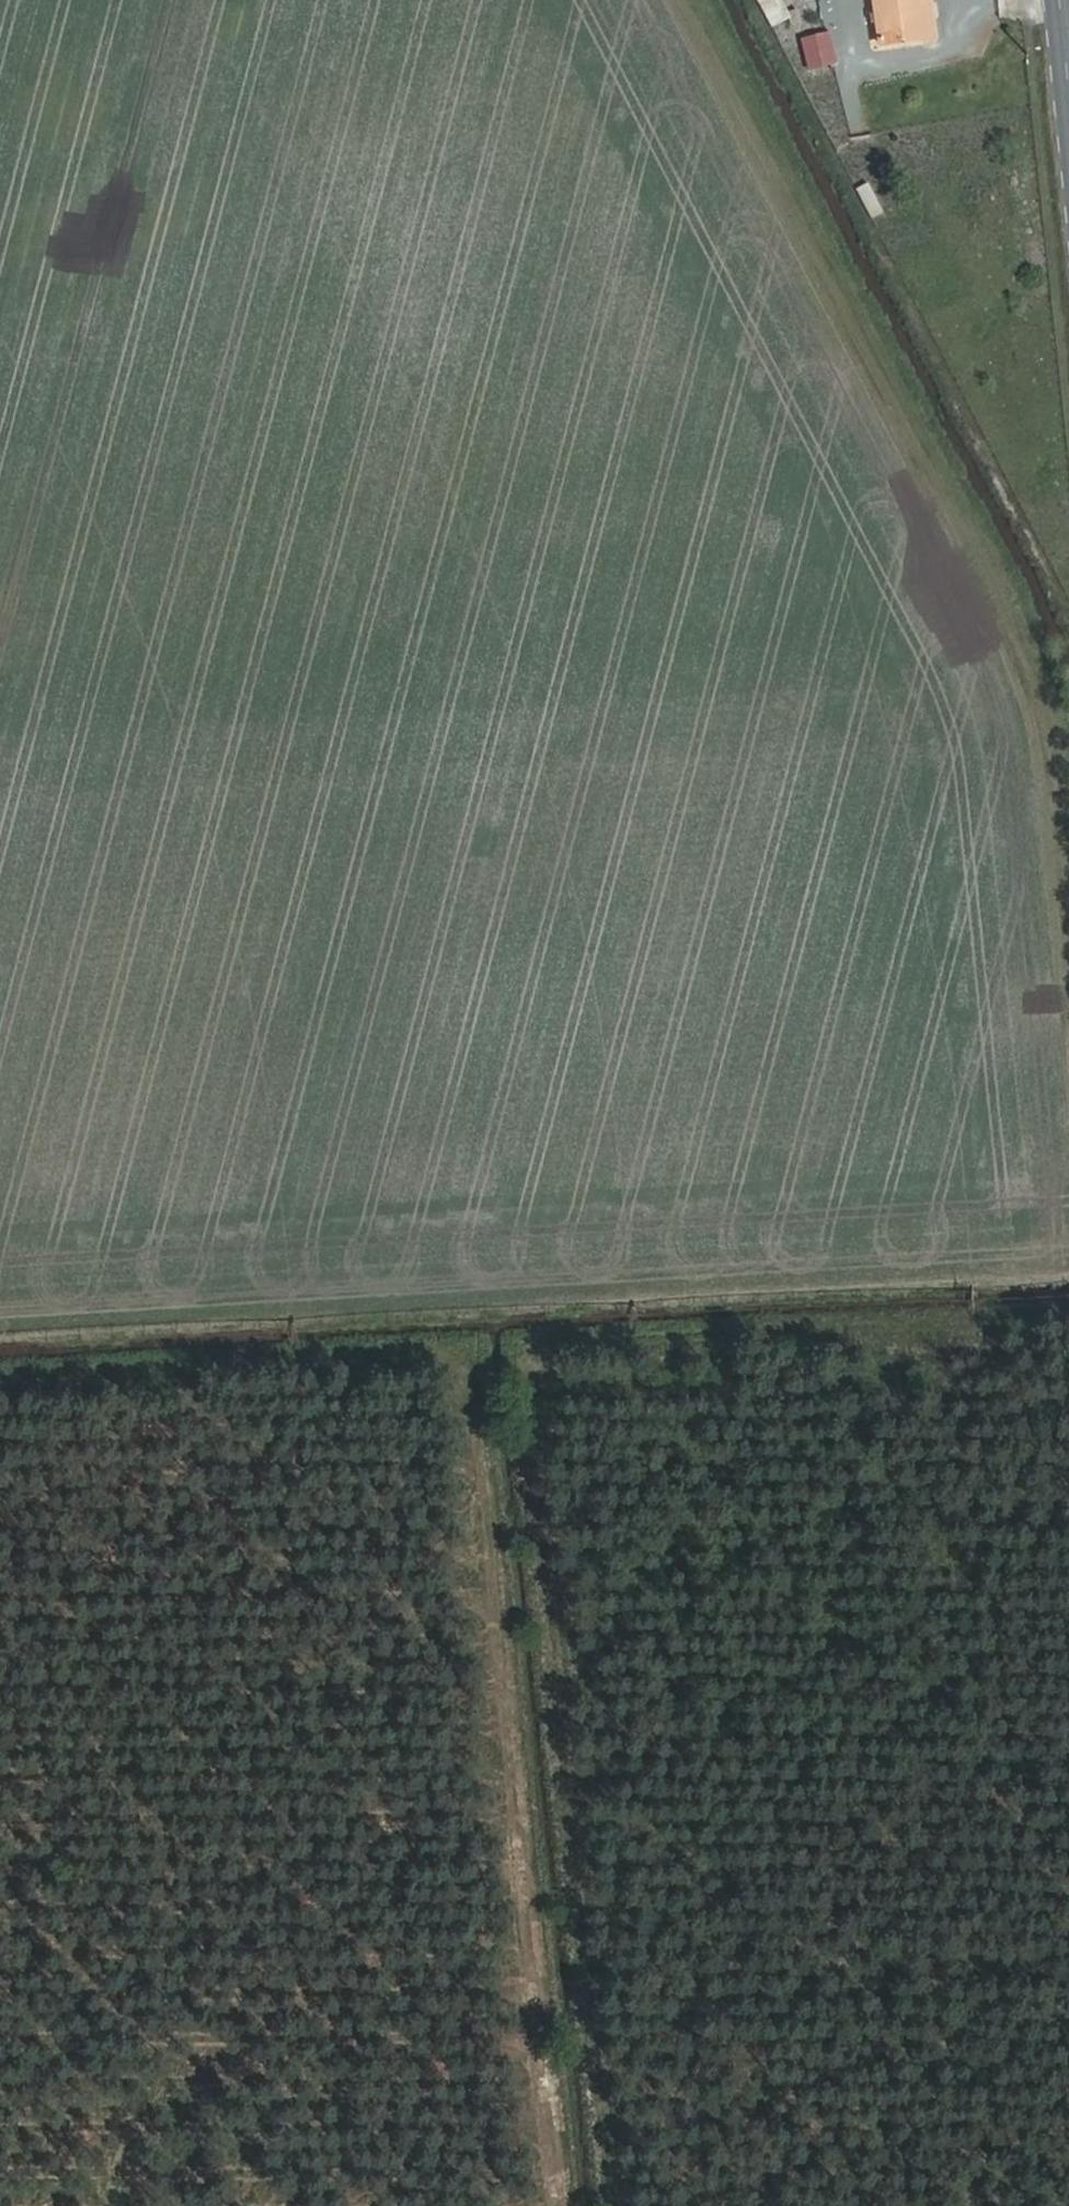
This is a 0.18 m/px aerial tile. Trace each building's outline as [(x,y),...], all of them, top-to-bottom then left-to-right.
[(771,28),(792,18),(784,0),(758,0),(771,28)] [(915,23),(912,0),(874,0),(882,70),(920,65),(915,23)] [(926,22),(915,23),(920,65),(932,63),(926,22)] [(810,71),(840,62),(831,30),(801,39),(810,71)] [(872,219),(885,213),(869,182),(857,188),(872,219)]
